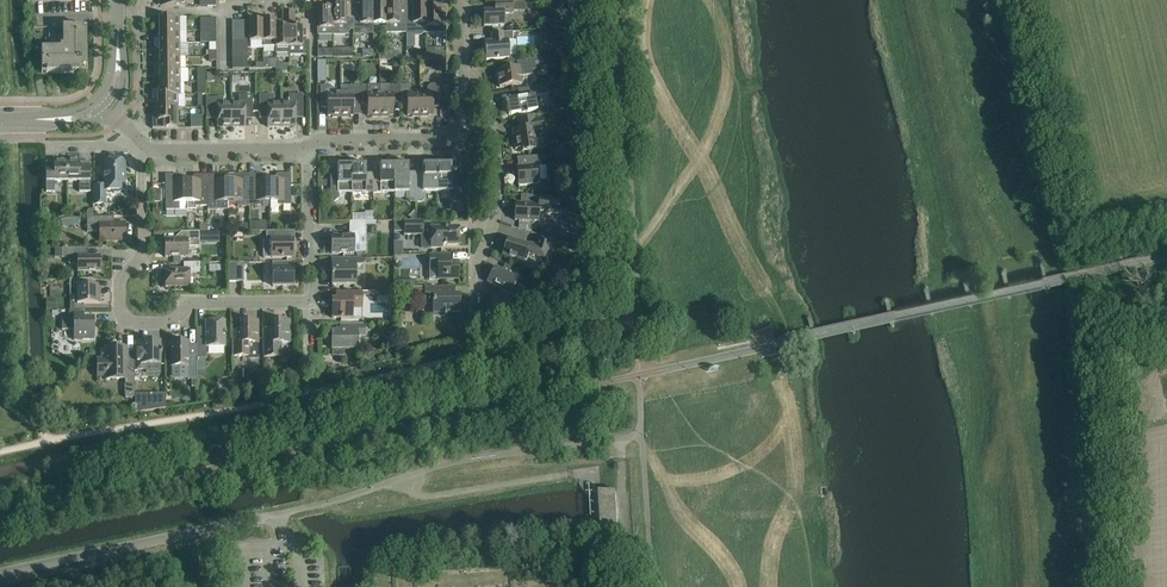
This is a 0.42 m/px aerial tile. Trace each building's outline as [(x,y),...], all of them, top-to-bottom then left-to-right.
[(406,34),(406,5),(399,5),(399,1),(400,1),(400,0),(394,0),(394,4),(385,4),(386,25),(386,35),(406,34)] [(412,5),(406,5),(406,34),(413,34),(416,37),(421,37),(423,34),(426,34),(425,28),(426,28),(426,4),(418,4),(418,0),(411,0),(411,1),(412,1),(412,5)] [(353,24),(353,6),(353,1),(340,1),(340,4),(333,5),(333,34),(345,34),(349,30),(349,24),(353,24)] [(359,6),(353,6),(353,24),(353,33),(361,33),(361,25),(373,25),(373,4),(365,4),(364,1),(358,1),(359,1),(359,6)] [(555,1),(553,3),(553,7),(556,10),(560,10),(562,7),(562,4),(559,1),(555,1)] [(504,26),(503,14),(513,13),(512,2),(506,2),(494,3),(494,11),(482,11),(483,27),(495,26),(504,26)] [(386,25),(385,4),(373,4),(373,25),(386,25)] [(431,4),(426,4),(426,28),(426,34),(445,33),(445,14),(439,15),(439,7),(431,7),(431,4)] [(319,28),(317,28),(317,35),(333,35),(333,34),(333,5),(328,5),(328,8),(319,8),(319,28)] [(562,15),(552,15),(552,23),(562,22),(562,15)] [(159,31),(179,31),(179,17),(153,18),(154,22),(159,22),(159,31)] [(258,21),(249,21),(249,33),(249,42),(263,42),(263,17),(258,18),(258,21)] [(267,17),(263,17),(263,42),(263,46),(275,46),(275,41),(275,17),(267,17)] [(276,17),(275,17),(275,41),(275,46),(275,49),(275,54),(288,54),(289,54),(288,23),(282,23),(280,21),(276,21),(276,17)] [(232,31),(247,31),(247,21),(232,21),(232,31)] [(295,23),(288,23),(289,54),(288,54),(288,55),(306,55),(306,42),(302,42),(302,37),(302,30),(302,27),(294,27),(294,24),(295,24),(295,23)] [(83,34),(83,27),(62,27),(62,35),(49,35),(49,49),(41,49),(41,70),(49,70),(49,73),(46,73),(83,73),(83,68),(87,68),(87,52),(86,53),(83,53),(82,46),(86,46),(86,47),(87,47),(87,31),(86,31),(86,34),(83,34)] [(179,31),(159,31),(159,39),(154,39),(154,44),(179,44),(179,31)] [(247,31),(232,31),(232,41),(247,40),(247,31)] [(512,32),(503,33),(491,34),(491,42),(484,42),(486,60),(509,58),(508,46),(508,41),(513,41),(512,32)] [(247,40),(232,41),(232,50),(247,50),(247,40)] [(179,44),(154,44),(154,48),(159,48),(159,57),(179,57),(179,44)] [(247,59),(247,50),(232,50),(232,60),(247,59)] [(179,57),(159,57),(159,65),(154,65),(154,70),(179,69),(179,57)] [(541,58),(523,61),(519,61),(520,68),(497,71),(499,87),(511,86),(521,84),(520,77),(532,75),(531,71),(543,69),(541,58)] [(247,59),(232,60),(232,69),(247,69),(247,59)] [(263,64),(263,68),(275,68),(275,65),(275,60),(263,60),(263,64)] [(326,64),(318,64),(318,81),(326,81),(326,64)] [(179,69),(154,70),(154,74),(159,74),(160,83),(180,82),(187,82),(187,69),(179,69)] [(197,82),(205,82),(205,69),(197,69),(197,82)] [(180,82),(160,83),(160,91),(152,91),(152,96),(177,95),(177,96),(180,96),(180,95),(180,82)] [(205,95),(205,82),(197,82),(197,95),(202,95),(205,95)] [(380,85),(360,86),(360,103),(367,103),(367,116),(372,116),(372,117),(380,117),(380,93),(380,85)] [(387,93),(380,93),(380,117),(388,117),(388,116),(393,116),(393,103),(400,103),(400,85),(390,85),(387,89),(387,93)] [(420,117),(420,93),(413,93),(412,88),(409,85),(400,85),(400,103),(407,103),(407,116),(412,116),(412,117),(420,117)] [(427,93),(420,93),(420,117),(428,117),(428,115),(433,115),(433,107),(439,107),(439,103),(440,103),(440,85),(430,85),(427,88),(427,93)] [(535,96),(549,94),(547,85),(524,88),(520,89),(521,95),(514,96),(514,97),(516,97),(517,99),(504,101),(509,115),(521,113),(527,112),(537,111),(535,96)] [(340,118),(340,94),(333,94),(333,89),(329,86),(320,86),(320,104),(321,104),(321,108),(327,108),(327,116),(332,116),(332,118),(340,118)] [(347,94),(340,94),(340,118),(349,118),(349,116),(353,116),(353,104),(360,103),(360,86),(351,86),(347,89),(347,94)] [(177,95),(152,96),(152,100),(157,100),(157,108),(177,108),(177,96),(177,95)] [(231,104),(231,128),(245,127),(245,114),(253,114),(253,102),(253,95),(238,96),(239,104),(231,104)] [(281,127),(281,103),(273,104),(273,95),(259,95),(259,102),(259,114),(267,114),(268,127),(281,127)] [(281,103),(281,127),(295,127),(295,114),(303,114),(303,95),(291,95),(288,95),(289,103),(281,103)] [(223,98),(206,98),(206,115),(217,115),(218,128),(231,128),(231,104),(223,104),(223,98)] [(177,108),(157,108),(158,117),(152,117),(152,128),(178,128),(178,116),(177,108)] [(202,116),(190,117),(191,128),(202,128),(202,116)] [(526,151),(537,150),(546,148),(542,118),(535,119),(534,119),(529,119),(517,121),(519,130),(515,131),(516,138),(513,138),(515,149),(525,147),(526,151)] [(531,184),(540,184),(539,167),(541,166),(541,156),(528,157),(516,158),(519,158),(520,171),(517,171),(519,190),(519,185),(531,184)] [(67,181),(66,160),(54,160),(54,173),(47,173),(47,166),(46,166),(46,192),(55,192),(54,181),(67,181)] [(80,160),(66,160),(67,181),(79,181),(79,192),(90,192),(90,177),(90,165),(89,165),(89,172),(80,172),(80,160)] [(416,202),(415,177),(409,177),(408,160),(407,160),(407,164),(394,164),(394,193),(407,193),(407,199),(409,202),(416,202)] [(437,192),(437,164),(423,164),(423,160),(422,160),(423,176),(415,177),(416,202),(422,202),(424,199),(424,192),(437,192)] [(450,163),(437,164),(437,192),(449,192),(449,198),(453,202),(458,201),(458,176),(451,176),(451,160),(450,160),(450,163)] [(104,187),(94,187),(95,205),(105,204),(105,191),(111,191),(113,193),(118,193),(121,191),(125,191),(124,161),(103,161),(104,187)] [(351,193),(351,165),(338,165),(338,161),(337,161),(337,173),(334,173),(334,177),(330,177),(330,201),(335,200),(339,197),(339,193),(351,193)] [(373,193),(373,177),(366,177),(365,161),(365,163),(359,163),(359,164),(351,165),(351,193),(373,193)] [(373,177),(373,193),(394,193),(394,164),(380,164),(380,161),(379,161),(380,177),(373,177)] [(228,175),(228,181),(228,202),(236,202),(237,206),(249,206),(248,174),(235,175),(228,175)] [(262,174),(248,174),(249,206),(261,206),(262,202),(269,202),(269,180),(263,180),(262,174)] [(275,180),(269,180),(269,202),(270,209),(278,209),(278,206),(279,206),(291,206),(290,174),(276,174),(275,180)] [(187,210),(186,181),(180,181),(179,175),(165,175),(166,210),(178,210),(187,210)] [(192,181),(186,181),(187,210),(196,210),(196,207),(207,207),(207,175),(193,175),(193,181),(192,181)] [(228,181),(228,175),(221,175),(207,175),(207,207),(207,210),(228,210),(228,202),(228,181)] [(515,204),(515,220),(527,220),(538,221),(538,213),(558,214),(559,207),(559,198),(547,196),(535,196),(535,204),(515,204)] [(373,212),(365,212),(365,214),(365,222),(366,222),(373,222),(373,212)] [(93,217),(87,217),(87,232),(100,232),(100,241),(125,240),(125,224),(106,224),(106,217),(93,217)] [(365,222),(361,221),(349,222),(349,237),(331,237),(331,253),(343,253),(354,253),(353,245),(360,245),(360,237),(366,237),(366,226),(366,222),(365,222)] [(404,222),(394,222),(394,232),(404,232),(404,235),(421,235),(422,235),(422,228),(422,222),(404,222)] [(422,235),(421,235),(421,248),(431,248),(442,248),(442,246),(459,246),(458,228),(446,228),(431,228),(422,228),(422,235)] [(266,241),(263,241),(263,248),(271,248),(271,258),(281,257),(293,257),(292,239),(290,239),(290,232),(294,232),(294,231),(282,231),(270,232),(266,232),(266,241)] [(199,232),(192,232),(181,232),(181,240),(165,240),(165,257),(177,257),(187,257),(187,247),(199,247),(199,243),(199,232)] [(546,260),(553,239),(550,238),(539,235),(535,247),(507,239),(502,256),(513,259),(523,262),(525,253),(546,260)] [(1165,265),(1165,264),(1160,244),(1161,243),(1160,242),(1160,241),(1159,241),(1158,240),(1157,240),(1157,241),(1156,241),(1156,242),(1156,243),(1155,244),(1156,245),(1161,265),(1161,266),(1162,267),(1162,268),(1163,268),(1164,268),(1165,267),(1165,266),(1165,265)] [(77,272),(88,272),(100,272),(100,257),(82,257),(82,250),(82,248),(62,248),(62,258),(68,258),(68,265),(77,265),(77,272)] [(1126,274),(1126,273),(1122,252),(1123,252),(1122,251),(1121,250),(1120,249),(1119,249),(1118,249),(1118,250),(1117,251),(1117,252),(1117,253),(1117,254),(1118,253),(1122,274),(1123,275),(1123,276),(1124,276),(1124,277),(1125,277),(1126,276),(1126,275),(1126,274)] [(437,266),(437,279),(459,279),(459,262),(450,262),(450,254),(429,255),(429,266),(437,266)] [(361,259),(345,258),(333,259),(343,259),(343,266),(331,266),(331,285),(343,285),(356,285),(355,272),(362,272),(361,259)] [(1088,283),(1088,282),(1083,261),(1084,261),(1083,260),(1082,259),(1082,258),(1081,258),(1080,258),(1079,258),(1079,259),(1078,260),(1078,261),(1078,262),(1078,263),(1079,262),(1084,283),(1084,284),(1085,285),(1086,286),(1087,286),(1087,285),(1087,284),(1088,284),(1088,283)] [(272,262),(272,286),(293,286),(293,267),(288,267),(288,263),(291,263),(291,262),(272,262)] [(202,263),(192,263),(184,263),(184,270),(165,270),(165,287),(189,287),(189,278),(192,278),(192,274),(202,274),(202,263)] [(237,263),(228,263),(228,270),(228,282),(238,282),(242,282),(242,263),(237,263)] [(505,264),(501,271),(495,267),(487,282),(509,294),(516,282),(525,288),(530,278),(505,264)] [(1049,291),(1044,270),(1045,270),(1045,269),(1044,268),(1044,267),(1043,267),(1042,266),(1041,267),(1040,268),(1040,269),(1040,270),(1040,271),(1045,291),(1045,292),(1046,293),(1047,294),(1048,294),(1049,293),(1049,292),(1049,291)] [(1011,300),(1011,299),(1006,278),(1007,278),(1006,277),(1005,276),(1005,275),(1004,275),(1003,275),(1002,275),(1002,276),(1001,277),(1001,278),(1001,279),(1001,280),(1002,279),(1006,300),(1007,301),(1007,302),(1008,302),(1009,303),(1010,302),(1010,301),(1011,300)] [(400,278),(394,278),(394,286),(394,287),(409,287),(416,287),(415,280),(401,281),(400,278)] [(81,279),(70,279),(70,291),(70,295),(77,295),(77,304),(88,304),(100,303),(100,293),(97,293),(97,287),(100,287),(100,286),(93,286),(93,279),(81,279)] [(972,308),(972,307),(967,287),(968,287),(968,286),(967,285),(967,284),(966,284),(965,283),(964,283),(964,284),(963,284),(963,285),(962,286),(962,287),(962,288),(963,288),(968,308),(968,309),(968,310),(969,310),(969,311),(970,311),(971,311),(971,310),(972,310),(972,309),(972,308)] [(409,296),(409,287),(394,287),(394,291),(394,296),(409,296)] [(433,296),(433,317),(444,317),(444,313),(459,313),(459,295),(447,295),(447,287),(454,287),(425,287),(425,296),(433,296)] [(933,317),(933,316),(929,295),(929,294),(929,293),(928,293),(927,292),(926,292),(926,291),(925,292),(924,293),(924,294),(924,295),(924,296),(925,296),(929,317),(930,318),(930,319),(931,319),(931,320),(932,320),(932,319),(933,319),(933,318),(933,317)] [(368,292),(347,292),(335,292),(336,292),(340,292),(340,300),(332,300),(332,318),(344,318),(352,318),(352,308),(361,308),(361,296),(368,296),(368,292)] [(46,299),(46,308),(56,307),(56,299),(46,299)] [(895,325),(894,324),(890,304),(891,303),(890,303),(890,302),(889,301),(888,301),(888,300),(887,300),(886,300),(886,301),(885,302),(885,303),(885,304),(885,305),(886,305),(890,325),(891,326),(891,327),(892,327),(892,328),(893,328),(894,328),(894,327),(894,326),(895,325)] [(72,310),(69,310),(69,319),(62,320),(62,330),(73,330),(73,340),(82,340),(94,339),(94,319),(84,319),(84,310),(72,310)] [(817,342),(817,341),(813,321),(813,320),(813,319),(812,318),(811,318),(810,317),(809,318),(808,318),(808,319),(808,320),(808,321),(808,322),(809,322),(813,342),(813,343),(814,344),(815,345),(816,345),(817,344),(817,343),(817,342)] [(232,350),(232,356),(249,356),(249,351),(258,351),(258,343),(258,333),(258,321),(241,322),(241,338),(232,338),(232,350)] [(281,343),(289,343),(289,321),(271,322),(271,338),(263,338),(263,357),(281,357),(281,343)] [(206,334),(196,334),(196,357),(196,371),(205,371),(205,358),(206,358),(206,347),(225,347),(225,334),(225,322),(206,322),(206,334)] [(332,349),(357,349),(357,337),(365,337),(365,332),(364,324),(340,324),(340,325),(345,325),(345,332),(332,332),(332,349)] [(461,326),(451,326),(451,339),(461,339),(461,326)] [(771,329),(776,353),(776,354),(777,354),(778,354),(779,354),(780,353),(780,352),(774,328),(773,327),(772,327),(771,327),(771,328),(771,329)] [(188,342),(171,343),(171,354),(171,367),(188,366),(188,380),(192,380),(196,379),(196,375),(196,371),(196,357),(192,357),(188,357),(188,342)] [(134,357),(134,371),(145,370),(145,365),(160,365),(160,354),(162,354),(162,351),(160,351),(160,343),(142,343),(142,347),(134,347),(134,357)] [(134,371),(134,357),(127,357),(127,348),(106,348),(106,359),(97,359),(97,371),(97,377),(106,377),(106,380),(107,380),(107,377),(125,376),(125,398),(135,398),(134,371)] [(165,394),(135,394),(135,413),(154,409),(160,409),(165,408),(165,394)] [(83,412),(73,414),(75,422),(84,420),(83,412)] [(601,525),(607,525),(618,524),(616,490),(599,491),(601,525)]
